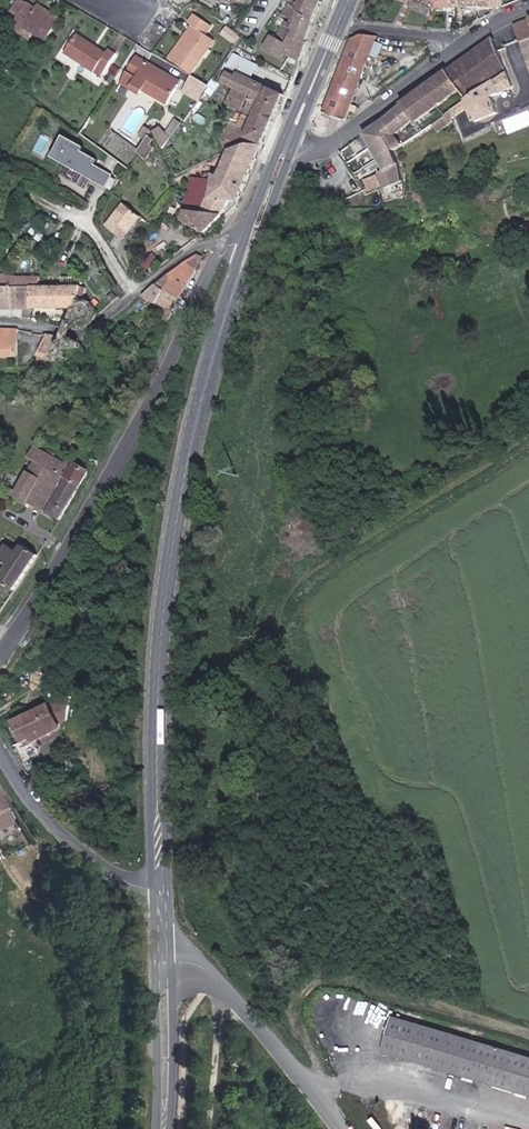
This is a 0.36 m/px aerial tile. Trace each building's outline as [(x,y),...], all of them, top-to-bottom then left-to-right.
[(56,21),(23,0),(18,0),(11,11),(17,16),(14,20),(32,32),(44,40),(56,21)] [(311,23),(322,2),(318,0),(289,0),(285,6),(298,16),(311,23)] [(430,17),(432,9),(412,0),(408,8),(430,17)] [(432,9),(433,0),(411,0),(412,0),(432,9)] [(432,9),(462,8),(462,0),(433,0),(432,9)] [(283,55),(299,61),(307,43),(304,42),(311,23),(298,16),(285,6),(280,14),(292,24),(286,40),(280,53),(283,55)] [(240,16),(235,12),(229,19),(234,23),(240,16)] [(181,49),(176,46),(167,58),(190,73),(213,39),(204,33),(209,25),(193,14),(188,22),(191,25),(196,28),(181,49)] [(14,20),(9,27),(28,39),(32,32),(14,20)] [(524,42),(528,39),(528,21),(517,26),(524,42)] [(191,25),(176,46),(181,49),(196,28),(191,25)] [(233,42),(237,35),(229,29),(224,35),(233,42)] [(67,49),(103,72),(117,50),(108,44),(105,49),(78,31),(67,49)] [(281,60),(283,55),(280,53),(286,40),(269,33),(261,50),(281,60)] [(328,111),(351,120),(370,70),(376,72),(379,64),(373,62),(382,38),(366,37),(355,42),(328,111)] [(404,107),(420,129),(421,132),(508,68),(495,39),(425,90),(404,107)] [(60,50),(57,56),(83,73),(87,67),(60,50)] [(134,56),(125,69),(134,75),(142,61),(134,56)] [(236,76),(238,77),(243,65),(227,59),(218,72),(234,78),(236,76)] [(125,69),(119,78),(129,84),(127,86),(136,91),(138,87),(162,102),(173,86),(148,70),(150,66),(142,61),(134,75),(125,69)] [(148,70),(173,86),(176,82),(150,66),(148,70)] [(249,144),(262,147),(284,95),(238,77),(236,76),(234,78),(218,72),(209,85),(208,86),(216,90),(219,85),(226,88),(237,92),(256,100),(246,125),(239,122),(230,141),(229,140),(229,146),(225,148),(226,151),(229,149),(233,148),(249,144)] [(510,72),(467,103),(477,124),(500,114),(493,99),(517,87),(510,72)] [(208,86),(209,85),(193,75),(185,86),(200,97),(208,86)] [(129,84),(119,78),(118,80),(127,86),(129,84)] [(231,106),(237,92),(226,88),(221,101),(231,106)] [(389,173),(401,164),(398,153),(396,147),(420,129),(404,107),(366,134),(389,173)] [(453,113),(457,123),(463,120),(459,109),(453,113)] [(505,120),(510,130),(528,120),(528,113),(527,109),(505,120)] [(162,138),(166,145),(179,127),(173,123),(162,138)] [(152,132),(162,151),(166,145),(162,138),(158,129),(152,132)] [(54,160),(66,139),(63,138),(51,159),(54,160)] [(146,138),(134,157),(143,162),(154,144),(146,138)] [(97,162),(82,153),(84,149),(66,139),(54,160),(82,176),(77,186),(82,189),(88,179),(93,182),(100,170),(94,166),(97,162)] [(230,202),(238,203),(262,147),(249,144),(233,148),(229,149),(217,177),(213,175),(211,179),(203,176),(201,180),(214,185),(208,199),(230,202)] [(387,186),(405,180),(401,164),(389,173),(382,177),(387,186)] [(105,189),(112,176),(100,170),(93,182),(105,189)] [(373,191),(386,187),(381,175),(368,179),(373,191)] [(201,180),(188,211),(202,213),(208,199),(214,185),(201,180)] [(202,213),(223,216),(230,202),(208,199),(202,213)] [(282,217),(295,214),(299,205),(290,202),(282,217)] [(130,241),(146,217),(129,205),(113,229),(130,241)] [(205,233),(223,216),(202,213),(188,211),(184,223),(205,233)] [(170,306),(181,312),(198,280),(211,257),(206,254),(179,275),(185,278),(170,306)] [(18,309),(17,274),(4,268),(0,276),(0,310),(18,309)] [(48,286),(48,276),(33,276),(24,276),(17,274),(18,309),(39,309),(38,286),(48,286)] [(153,297),(164,303),(170,306),(185,278),(179,275),(153,297)] [(79,308),(82,300),(87,285),(48,286),(38,286),(39,309),(79,308)] [(89,323),(98,316),(98,312),(98,308),(97,306),(96,304),(93,301),(89,300),(82,300),(79,308),(74,323),(86,324),(89,323)] [(30,359),(30,330),(0,330),(0,360),(30,359)] [(53,355),(72,353),(76,337),(58,334),(53,355)] [(34,451),(30,458),(36,461),(64,479),(51,501),(65,510),(71,499),(88,471),(67,460),(63,467),(34,451)] [(64,479),(36,461),(17,495),(59,520),(65,510),(51,501),(64,479)] [(14,591),(37,555),(23,546),(18,553),(3,543),(0,547),(0,569),(4,571),(0,577),(0,580),(14,591)] [(62,700),(42,709),(51,728),(60,724),(62,700)] [(42,709),(13,722),(22,741),(51,728),(42,709)] [(14,823),(0,794),(0,830),(14,823)] [(392,1019),(383,1050),(528,1093),(528,1059),(392,1019)]
